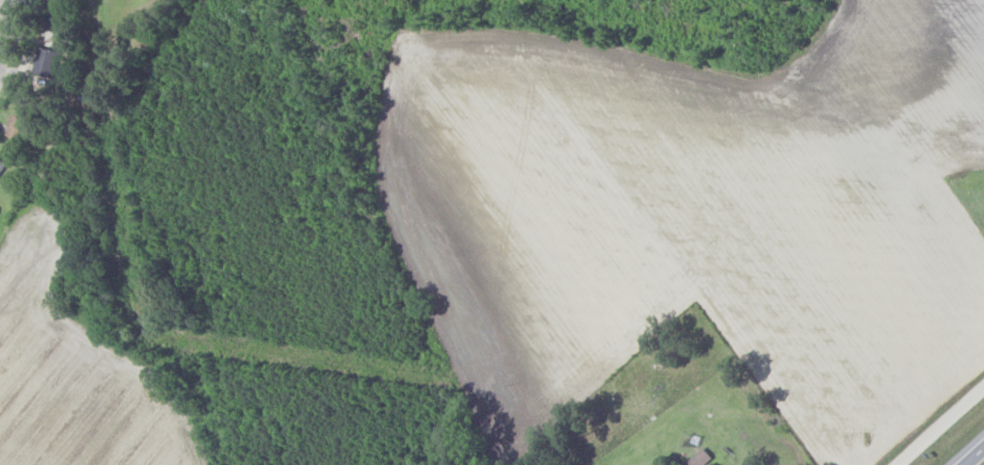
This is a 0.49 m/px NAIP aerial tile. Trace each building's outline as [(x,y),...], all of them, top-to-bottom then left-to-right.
[(62,30),(61,0),(43,0),(44,31),(62,30)] [(54,80),(61,53),(41,48),(34,74),(54,80)] [(0,158),(0,178),(9,166),(0,158)] [(712,458),(704,448),(687,462),(690,464),(705,464),(712,458)]
